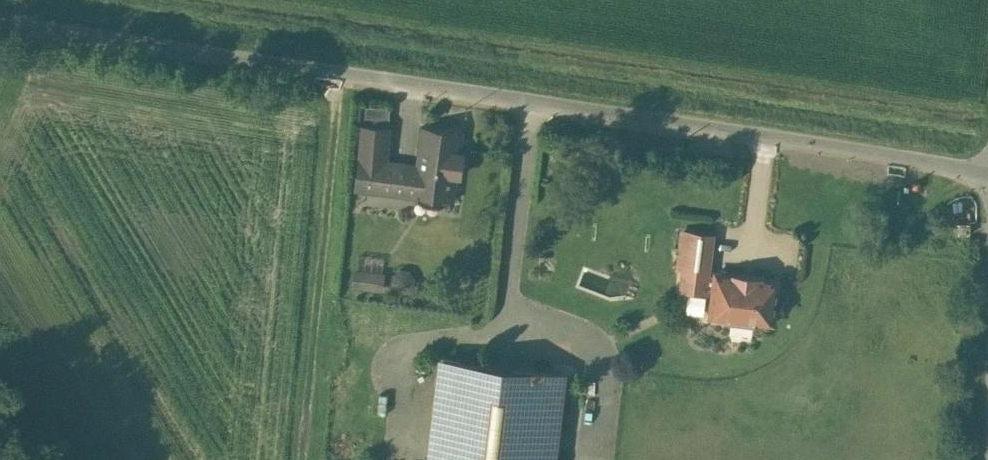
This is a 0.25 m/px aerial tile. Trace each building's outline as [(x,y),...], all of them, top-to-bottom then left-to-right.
[(459,132),(425,127),(419,168),(386,162),(389,127),(364,125),(357,184),(451,197),(459,132)] [(957,234),(969,234),(968,223),(957,223),(957,234)] [(685,264),(710,268),(714,234),(683,231),(678,265),(685,265),(685,264)] [(716,274),(710,273),(710,268),(685,264),(685,265),(682,284),(714,287),(711,315),(728,317),(728,319),(756,322),(757,320),(774,322),(779,279),(716,271),(716,274)] [(384,273),(356,270),(354,284),(382,288),(384,273)] [(443,358),(432,459),(553,459),(563,373),(443,358)]
